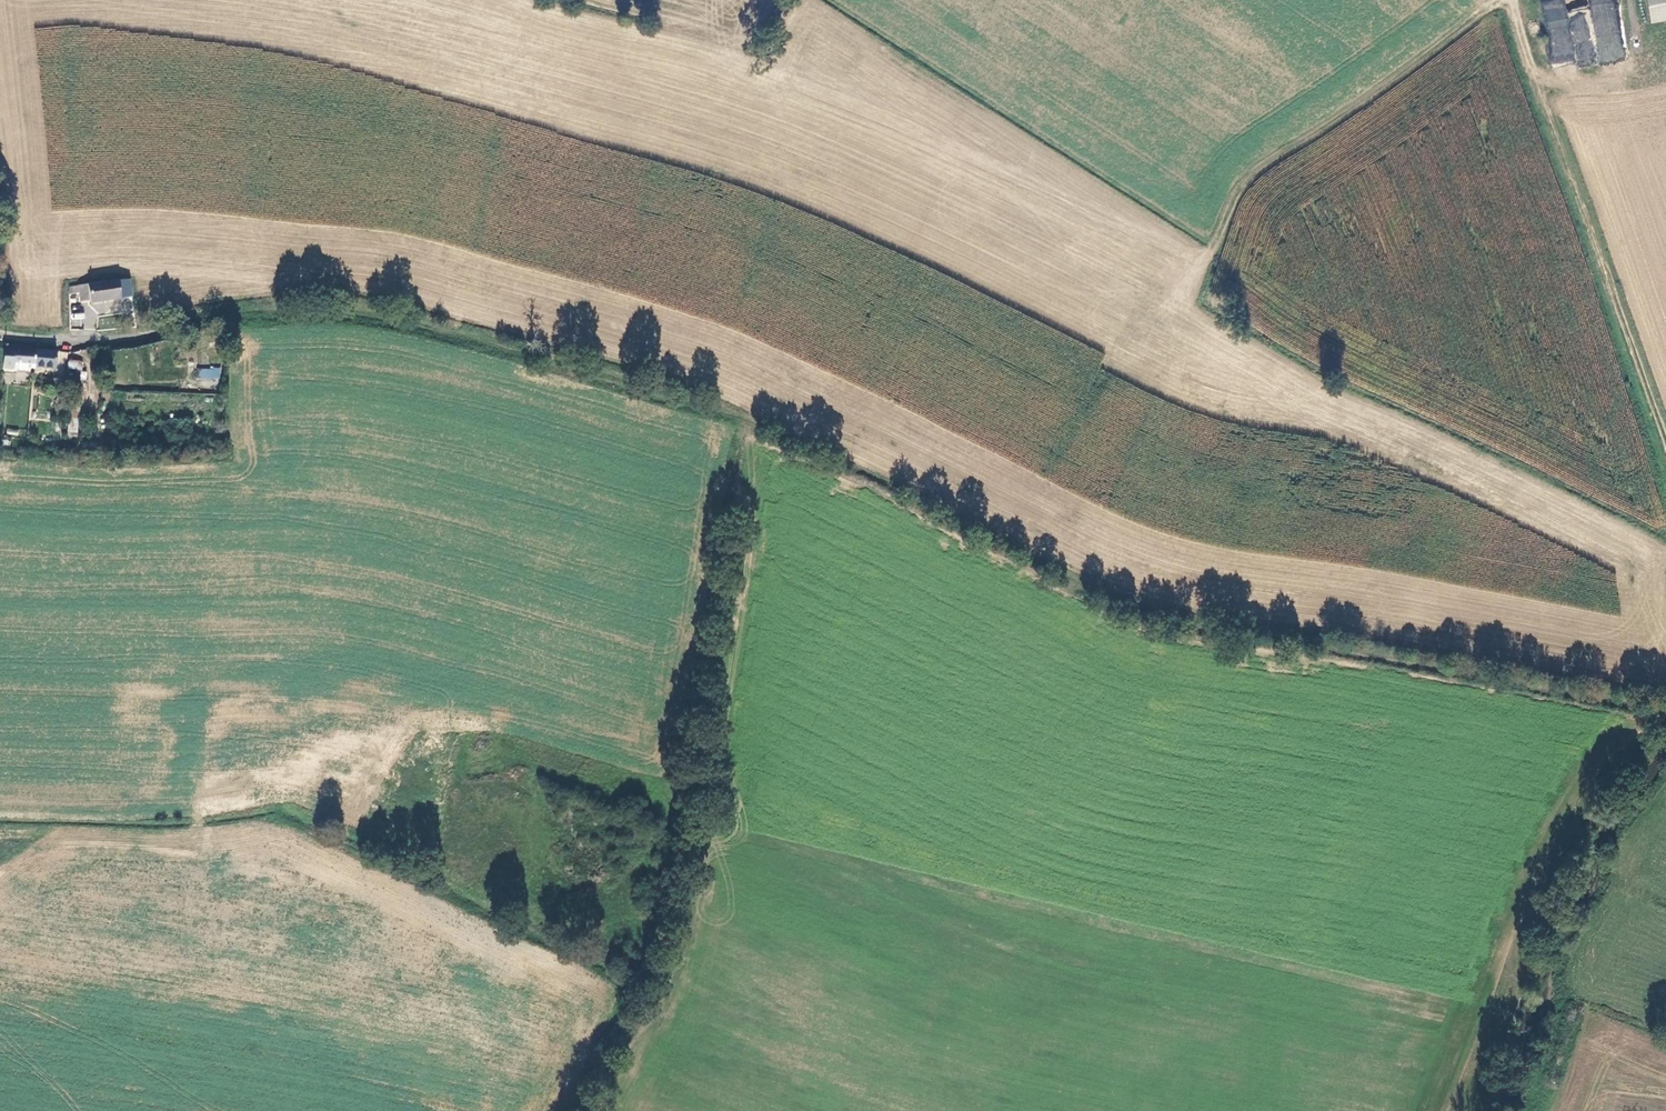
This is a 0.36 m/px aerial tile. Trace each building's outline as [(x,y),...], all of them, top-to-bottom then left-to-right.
[(1552,68),(1625,58),(1616,0),(1588,0),(1589,7),(1566,10),(1564,0),(1542,0),(1552,68)] [(1650,26),(1665,23),(1665,0),(1645,0),(1650,26)] [(88,304),(129,299),(126,281),(77,287),(78,296),(87,295),(88,304)] [(32,371),(32,367),(52,368),(53,351),(3,348),(2,369),(32,371)] [(68,359),(67,369),(82,370),(83,360),(68,359)] [(220,368),(198,368),(198,379),(220,379),(220,368)] [(68,436),(77,437),(78,418),(69,418),(68,436)]
